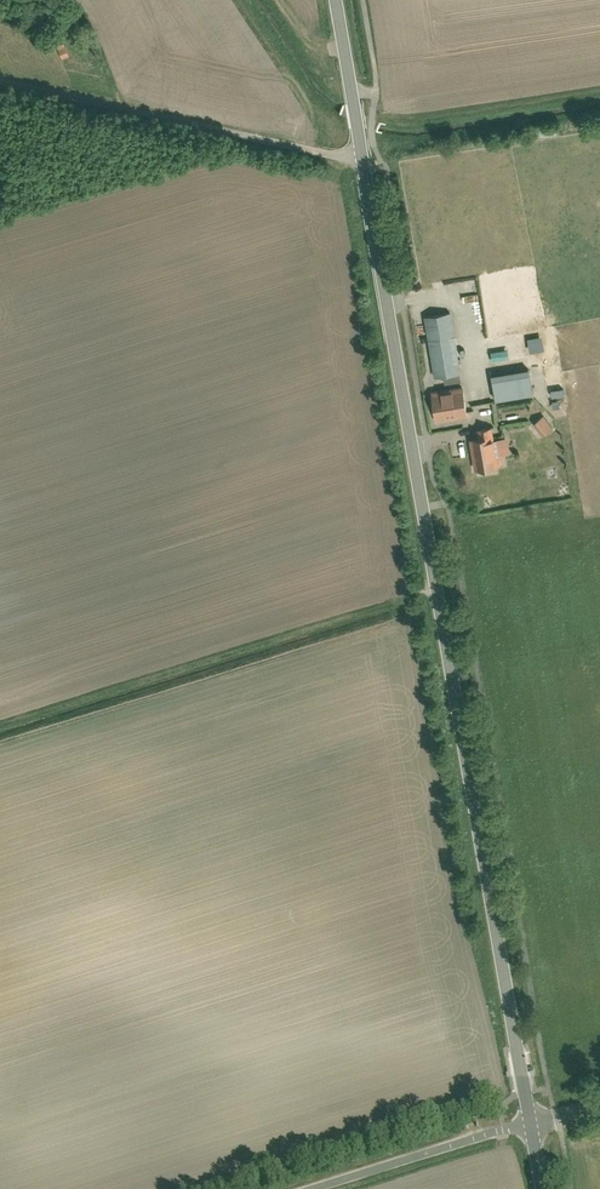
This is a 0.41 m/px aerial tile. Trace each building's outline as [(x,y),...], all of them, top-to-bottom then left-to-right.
[(64,43),(58,45),(63,56),(68,54),(64,43)] [(452,313),(427,317),(437,376),(446,375),(462,372),(452,313)] [(532,393),(528,370),(494,375),(498,398),(532,393)] [(446,375),(448,382),(464,379),(462,372),(446,375)] [(466,416),(462,389),(433,394),(437,421),(466,416)] [(545,415),(535,424),(545,436),(555,427),(545,415)] [(495,439),(493,426),(481,428),(482,438),(472,439),(477,467),(503,463),(502,454),(511,453),(508,436),(495,439)]
